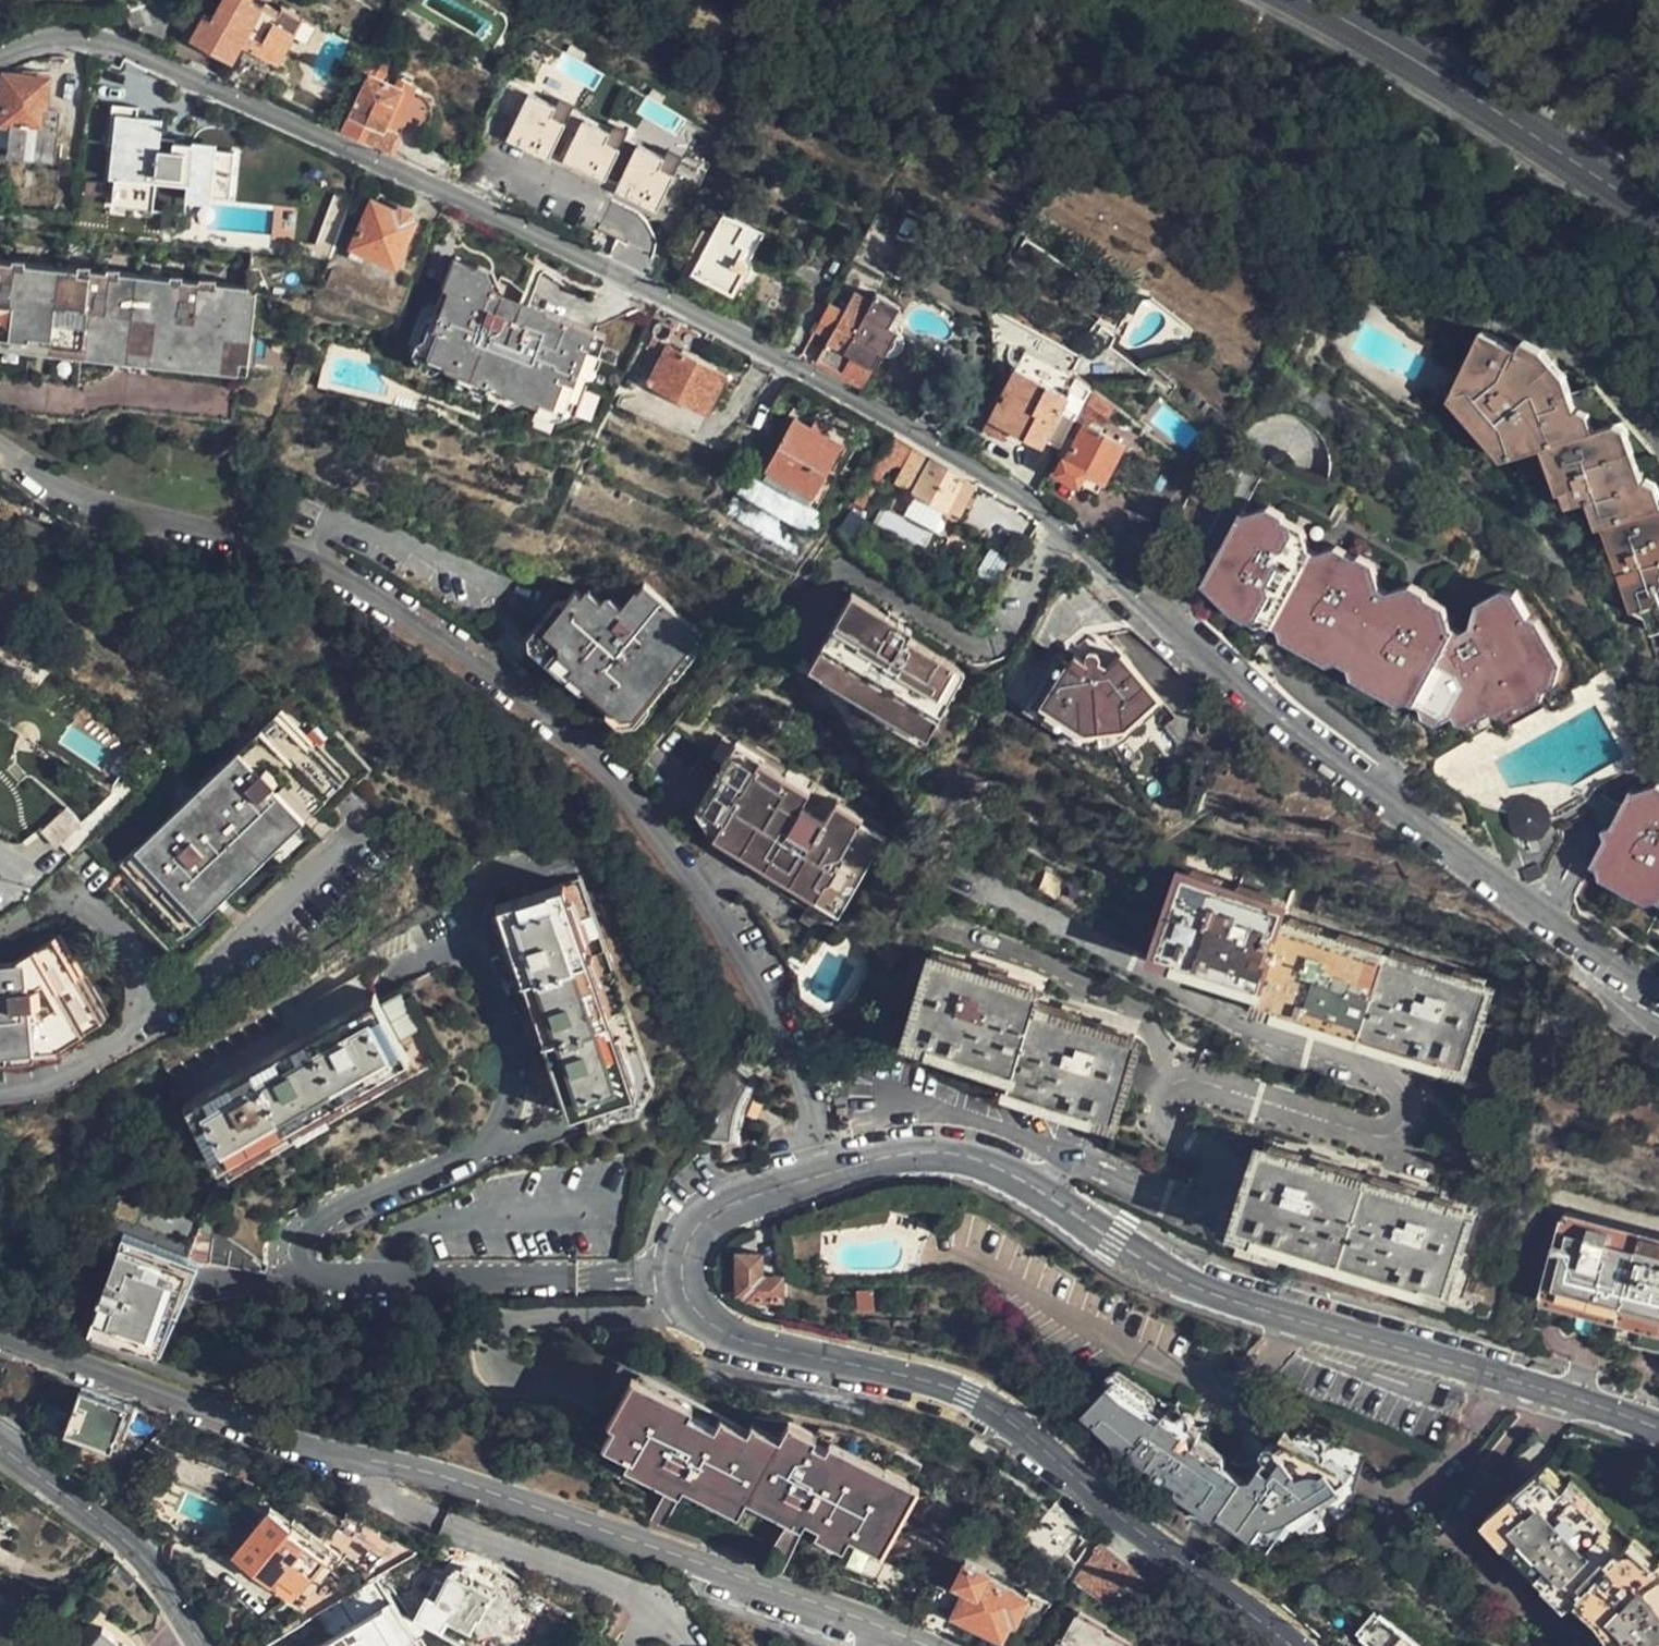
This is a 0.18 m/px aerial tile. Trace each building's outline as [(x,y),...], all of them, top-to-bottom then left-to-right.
[(262,3),(256,0),(223,0),(215,17),(207,12),(204,17),(193,35),(192,38),(207,48),(231,60),(242,42),(277,61),(294,31),(303,14),(282,4),(278,12),(262,3)] [(193,35),(204,17),(198,13),(187,32),(193,35)] [(303,14),(294,31),(311,39),(319,24),(303,14)] [(390,47),(382,43),(368,72),(372,74),(377,76),(390,47)] [(402,87),(377,76),(372,74),(352,114),(347,127),(388,146),(394,132),(383,126),(402,87)] [(2,104),(0,122),(0,126),(11,126),(10,151),(54,153),(60,112),(58,111),(46,109),(49,80),(6,76),(2,104)] [(115,138),(109,182),(149,188),(151,175),(152,166),(184,171),(183,179),(183,184),(227,191),(234,148),(195,141),(195,147),(188,146),(190,138),(173,136),(172,144),(156,142),(161,112),(137,107),(138,99),(113,95),(106,136),(115,138)] [(551,111),(525,99),(505,142),(546,160),(561,127),(546,121),(551,111)] [(571,105),(556,99),(551,111),(546,121),(561,127),(571,105)] [(608,129),(582,117),(562,160),(603,178),(617,147),(603,140),(608,129)] [(628,125),(613,118),(608,129),(603,140),(617,147),(628,125)] [(680,151),(666,143),(660,155),(655,166),(670,173),(680,151)] [(660,155),(635,144),(614,189),(653,208),(670,173),(655,166),(660,155)] [(54,153),(10,151),(8,161),(54,165),(54,153)] [(152,166),(151,175),(183,179),(184,171),(152,166)] [(149,188),(109,182),(107,195),(148,200),(149,188)] [(227,191),(183,184),(182,190),(205,194),(226,197),(227,191)] [(371,202),(352,248),(368,254),(396,264),(414,219),(371,202)] [(731,293),(764,230),(723,211),(693,272),(731,293)] [(368,254),(352,248),(349,257),(365,262),(368,254)] [(573,410),(600,328),(521,301),(518,309),(483,297),(487,285),(471,279),(475,268),(451,259),(416,359),(573,410)] [(257,291),(248,291),(249,283),(0,263),(0,379),(81,386),(84,355),(250,368),(257,291)] [(828,302),(814,328),(830,336),(818,358),(863,383),(882,349),(867,342),(879,321),(865,313),(872,300),(855,291),(844,312),(828,302)] [(1557,393),(1549,396),(1543,381),(1515,361),(1473,330),(1436,408),(1496,467),(1530,453),(1544,487),(1575,505),(1582,522),(1589,526),(1602,556),(1613,566),(1632,612),(1647,620),(1654,637),(1658,635),(1658,472),(1655,467),(1658,461),(1577,385),(1557,393)] [(706,411),(724,372),(671,346),(652,384),(706,411)] [(1013,366),(1064,393),(1072,376),(1052,366),(1021,351),(1013,366)] [(1549,396),(1557,393),(1549,371),(1524,352),(1515,361),(1543,381),(1549,396)] [(1057,409),(1064,393),(1013,366),(988,416),(1006,425),(1039,442),(1057,409)] [(631,376),(622,391),(628,393),(636,391),(640,381),(631,376)] [(1057,409),(1073,417),(1078,406),(1087,389),(1072,376),(1064,393),(1057,409)] [(1087,389),(1078,406),(1097,422),(1109,407),(1087,389)] [(1205,401),(1198,410),(1206,416),(1213,408),(1205,401)] [(813,491),(839,441),(791,415),(764,466),(813,491)] [(1006,425),(988,416),(981,429),(999,438),(1006,425)] [(1073,417),(1055,454),(1061,457),(1066,459),(1083,422),(1073,417)] [(1118,441),(1083,422),(1066,459),(1061,457),(1054,470),(1073,479),(1079,468),(1099,477),(1118,441)] [(908,457),(907,459),(895,482),(949,510),(966,476),(914,446),(908,457)] [(871,495),(885,470),(878,466),(865,491),(871,495)] [(1079,468),(1073,479),(1094,488),(1099,477),(1079,468)] [(965,524),(1021,549),(1037,513),(982,488),(965,524)] [(1553,666),(1509,587),(1452,618),(1236,502),(1194,584),(1455,722),(1553,666)] [(629,739),(709,642),(652,595),(631,620),(616,607),(610,614),(595,602),(583,618),(575,613),(536,661),(629,739)] [(904,760),(960,675),(904,637),(910,628),(860,596),(802,682),(856,717),(850,726),(904,760)] [(1039,704),(1073,663),(1066,658),(1019,715),(1043,734),(1058,744),(1071,752),(1087,757),(1101,758),(1110,758),(1122,756),(1136,752),(1145,748),(1180,705),(1169,697),(1141,732),(1074,733),(1039,704)] [(1127,661),(1113,678),(1104,688),(1093,679),(1099,672),(1086,661),(1079,669),(1073,663),(1039,704),(1074,733),(1141,732),(1169,697),(1127,661)] [(1104,688),(1113,678),(1101,669),(1099,672),(1093,679),(1104,688)] [(183,925),(333,772),(280,719),(128,870),(183,925)] [(746,739),(822,786),(828,775),(752,728),(746,739)] [(867,825),(876,810),(849,793),(840,807),(817,793),(822,786),(746,739),(736,755),(712,741),(700,760),(723,774),(694,820),(737,846),(730,858),(805,905),(801,912),(826,927),(883,834),(867,825)] [(1220,759),(1217,770),(1217,771),(1229,774),(1232,763),(1220,759)] [(1637,781),(1593,862),(1658,898),(1658,793),(1637,781)] [(849,793),(876,810),(880,803),(853,787),(849,793)] [(1534,829),(1537,812),(1521,801),(1506,807),(1501,823),(1519,837),(1534,829)] [(42,830),(59,844),(82,823),(65,807),(42,830)] [(1538,882),(1549,870),(1539,861),(1528,873),(1538,882)] [(1490,981),(1281,919),(1284,904),(1179,874),(1155,954),(1261,983),(1257,997),(1467,1060),(1490,981)] [(586,875),(562,884),(636,1089),(587,1107),(594,1130),(641,1113),(657,1082),(586,875)] [(636,1089),(562,884),(497,907),(568,1114),(587,1107),(636,1089)] [(93,1012),(53,945),(19,965),(4,966),(4,970),(0,970),(0,1044),(26,1041),(25,1038),(56,1036),(93,1012)] [(1132,1035),(1025,1005),(1030,988),(925,959),(902,1036),(1006,1067),(1002,1084),(1108,1116),(1132,1035)] [(399,985),(376,998),(409,1059),(220,1166),(228,1181),(443,1059),(399,985)] [(409,1059),(376,998),(184,1108),(220,1166),(409,1059)] [(745,1113),(750,1101),(756,1088),(758,1083),(730,1066),(725,1074),(720,1084),(716,1092),(713,1104),(710,1114),(707,1127),(706,1140),(704,1149),(737,1147),(737,1140),(739,1132),(742,1123),(745,1113)] [(1260,1144),(1240,1223),(1290,1237),(1449,1278),(1470,1199),(1260,1144)] [(1565,1220),(1536,1323),(1658,1358),(1658,1248),(1565,1220)] [(1290,1237),(1240,1223),(1233,1245),(1285,1258),(1290,1237)] [(257,1267),(212,1236),(211,1238),(191,1230),(177,1267),(183,1269),(197,1266),(255,1278),(257,1270),(257,1267)] [(162,1333),(173,1298),(183,1269),(177,1267),(114,1246),(86,1332),(155,1353),(162,1333)] [(777,1281),(776,1278),(758,1278),(756,1255),(732,1256),(733,1295),(743,1295),(743,1302),(778,1302),(777,1281)] [(865,1308),(864,1292),(854,1292),(855,1309),(865,1308)] [(198,1306),(173,1298),(162,1333),(187,1342),(198,1306)] [(590,1445),(632,1367),(611,1356),(596,1386),(570,1435),(590,1445)] [(870,1548),(909,1474),(917,1458),(860,1427),(832,1420),(817,1416),(812,1424),(783,1410),(768,1435),(632,1367),(590,1445),(620,1461),(653,1477),(670,1486),(703,1503),(711,1488),(738,1502),(743,1492),(773,1507),(782,1511),(805,1524),(813,1527),(842,1542),(845,1536),(870,1548)] [(137,1407),(81,1386),(65,1434),(101,1446),(111,1451),(118,1431),(128,1434),(137,1407)] [(1170,1491),(1196,1462),(1187,1456),(1196,1444),(1166,1423),(1159,1430),(1113,1386),(1088,1411),(1133,1456),(1128,1461),(1150,1477),(1149,1480),(1151,1484),(1153,1488),(1158,1489),(1161,1489),(1165,1488),(1170,1491)] [(1249,1497),(1196,1462),(1170,1491),(1268,1559),(1280,1544),(1271,1536),(1283,1521),(1297,1531),(1320,1515),(1316,1508),(1355,1478),(1321,1463),(1298,1435),(1290,1442),(1282,1436),(1274,1449),(1269,1447),(1266,1450),(1259,1459),(1265,1464),(1254,1481),(1259,1483),(1249,1497)] [(653,1477),(620,1461),(616,1468),(648,1485),(653,1477)] [(919,1479),(909,1474),(870,1548),(879,1553),(919,1479)] [(648,1485),(630,1523),(649,1529),(670,1486),(653,1477),(648,1485)] [(1654,1572),(1637,1554),(1630,1561),(1615,1545),(1619,1540),(1582,1497),(1576,1499),(1558,1477),(1505,1522),(1525,1547),(1528,1545),(1559,1584),(1556,1587),(1578,1611),(1586,1604),(1603,1623),(1607,1619),(1630,1645),(1658,1645),(1658,1571),(1654,1572)] [(711,1488),(703,1503),(730,1517),(738,1502),(711,1488)] [(743,1492),(738,1502),(768,1517),(773,1507),(743,1492)] [(1058,1566),(1080,1530),(1051,1506),(1022,1541),(1058,1566)] [(271,1510),(235,1553),(271,1582),(277,1574),(300,1591),(332,1551),(293,1519),(290,1524),(271,1510)] [(782,1511),(753,1566),(778,1575),(805,1524),(782,1511)] [(842,1542),(813,1527),(809,1537),(838,1551),(842,1542)] [(1095,1544),(1071,1579),(1107,1609),(1108,1609),(1125,1585),(1130,1589),(1137,1578),(1095,1544)] [(332,1551),(300,1591),(307,1597),(340,1556),(332,1551)] [(1011,1622),(1023,1595),(980,1575),(982,1571),(961,1560),(951,1582),(962,1588),(950,1614),(996,1636),(1005,1618),(1011,1622)] [(113,1563),(87,1595),(110,1613),(136,1584),(113,1563)] [(479,1617),(491,1592),(471,1581),(473,1577),(473,1571),(469,1566),(460,1564),(454,1570),(448,1584),(438,1580),(426,1609),(467,1629),(474,1615),(479,1617)] [(277,1574),(271,1582),(292,1598),(300,1591),(277,1574)] [(1115,1641),(1095,1630),(1097,1626),(1075,1613),(1062,1636),(1060,1636),(1058,1638),(1057,1638),(1052,1645),(1113,1645),(1115,1641)] [(1383,1614),(1358,1639),(1366,1645),(1418,1645),(1383,1614)] [(108,1629),(92,1645),(127,1645),(108,1629)]
